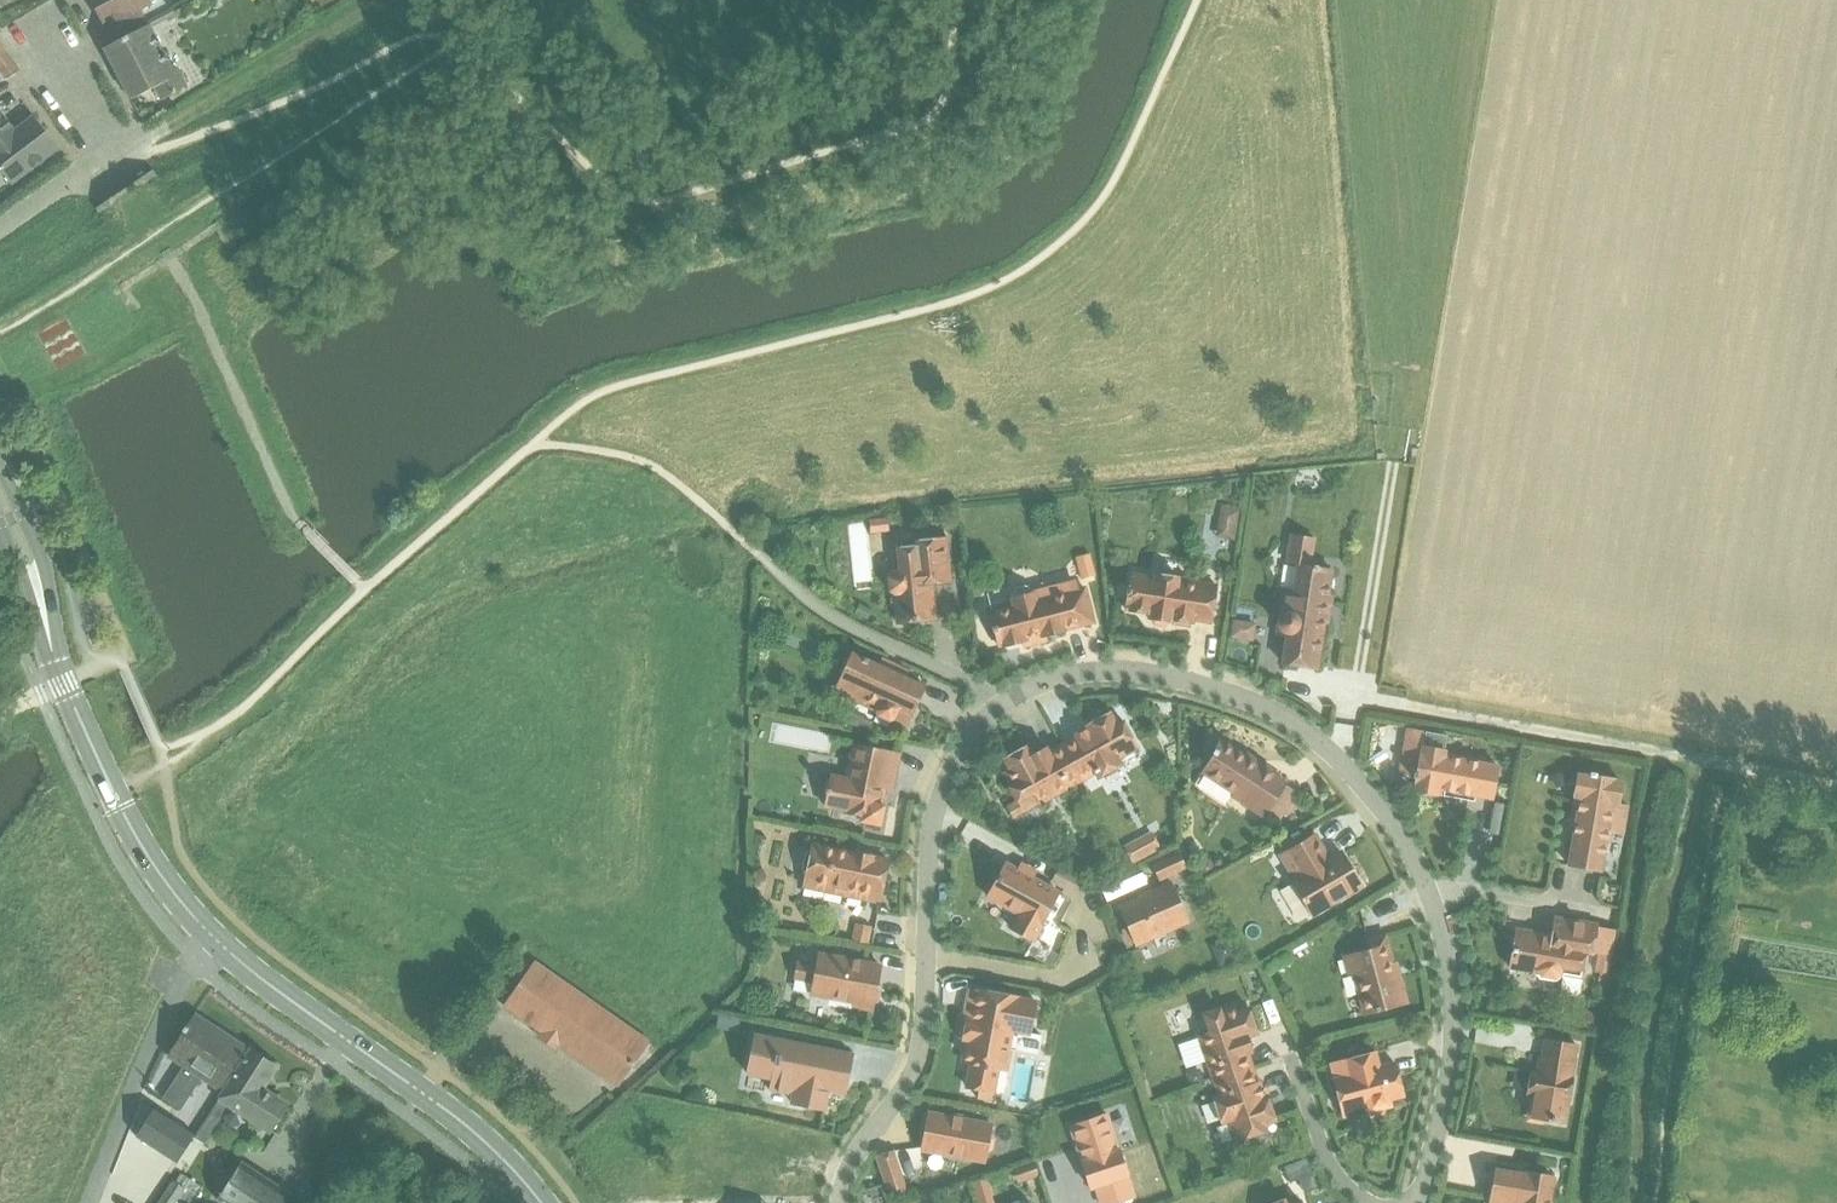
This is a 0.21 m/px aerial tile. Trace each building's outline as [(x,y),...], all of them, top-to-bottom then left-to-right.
[(111,43),(113,42),(147,24),(140,9),(151,3),(149,0),(150,0),(89,0),(111,43)] [(149,23),(147,24),(113,42),(111,43),(103,47),(130,99),(154,86),(161,100),(187,86),(176,66),(172,68),(149,23)] [(5,78),(18,68),(0,45),(0,71),(5,78)] [(58,146),(32,114),(13,128),(0,110),(0,169),(10,182),(58,146)] [(1215,535),(1234,538),(1239,504),(1220,501),(1215,535)] [(886,516),(867,517),(869,531),(887,529),(886,516)] [(1283,588),(1276,635),(1286,636),(1282,663),(1316,668),(1331,569),(1310,566),(1314,537),(1289,533),(1284,562),(1297,564),(1293,590),(1283,588)] [(889,591),(894,596),(897,622),(932,619),(928,583),(949,580),(945,537),(916,540),(916,545),(899,547),(901,567),(891,568),(891,571),(887,576),(889,591)] [(1072,552),(1058,555),(1064,578),(1077,575),(1072,552)] [(1088,552),(1076,555),(1081,576),(1093,573),(1088,552)] [(1210,622),(1216,585),(1177,579),(1178,576),(1155,573),(1154,578),(1130,574),(1124,608),(1129,609),(1129,610),(1149,613),(1148,618),(1151,618),(1154,623),(1163,624),(1168,621),(1170,621),(1171,619),(1191,623),(1192,619),(1210,622)] [(1013,605),(989,612),(998,645),(1002,644),(1003,645),(1022,641),(1023,645),(1045,639),(1044,635),(1064,630),(1063,628),(1092,621),(1084,587),(1071,591),(1069,583),(1033,592),(1033,589),(1024,585),(1015,587),(1010,595),(1013,605)] [(859,604),(854,614),(867,620),(872,610),(859,604)] [(1233,619),(1230,638),(1252,641),(1255,623),(1233,619)] [(841,675),(839,679),(859,688),(854,699),(876,710),(875,713),(892,720),(892,719),(905,725),(923,686),(851,653),(850,656),(844,659),(840,669),(841,675)] [(1074,736),(1061,743),(1081,779),(1094,772),(1098,778),(1121,765),(1117,758),(1137,747),(1123,721),(1116,725),(1109,711),(1086,724),(1087,727),(1074,735),(1074,736)] [(1405,726),(1396,775),(1412,778),(1412,779),(1415,780),(1414,784),(1416,784),(1415,790),(1441,795),(1442,789),(1491,798),(1497,766),(1471,761),(1472,757),(1449,752),(1449,751),(1422,746),(1425,730),(1405,726)] [(1284,782),(1220,740),(1206,760),(1208,761),(1202,772),(1234,793),(1232,796),(1263,815),(1284,782)] [(1026,745),(1003,758),(1009,769),(1003,772),(1011,786),(1009,787),(1018,802),(1033,793),(1039,803),(1081,779),(1061,743),(1048,751),(1045,747),(1031,754),(1026,745)] [(860,820),(880,824),(883,805),(880,804),(887,770),(894,772),(898,753),(857,745),(854,761),(849,760),(846,778),(830,775),(824,805),(844,809),(844,812),(861,815),(860,820)] [(1579,802),(1568,864),(1600,870),(1605,830),(1614,831),(1624,832),(1627,805),(1619,804),(1622,780),(1616,779),(1616,777),(1596,775),(1597,772),(1588,771),(1587,774),(1584,773),(1583,775),(1577,774),(1572,801),(1579,802)] [(1131,862),(1159,848),(1151,831),(1122,845),(1131,862)] [(1295,879),(1314,912),(1364,883),(1344,850),(1329,858),(1315,834),(1282,853),(1297,877),(1295,879)] [(852,853),(811,844),(811,848),(805,853),(801,868),(805,874),(804,878),(826,883),(824,890),(879,902),(888,860),(872,857),(872,855),(852,851),(852,853)] [(1185,867),(1178,852),(1151,864),(1158,879),(1185,867)] [(1207,859),(1194,867),(1203,879),(1215,871),(1207,859)] [(1004,862),(986,895),(1019,913),(1011,929),(1032,940),(1058,892),(1048,886),(1004,862)] [(1056,872),(1048,886),(1058,892),(1069,898),(1077,883),(1056,872)] [(1133,939),(1135,944),(1187,920),(1170,881),(1148,890),(1149,892),(1118,906),(1127,926),(1123,928),(1128,941),(1133,939)] [(1515,932),(1509,967),(1535,971),(1539,977),(1554,979),(1560,975),(1562,976),(1559,992),(1578,995),(1582,969),(1583,969),(1586,952),(1595,953),(1592,971),(1598,972),(1597,980),(1606,982),(1610,956),(1614,930),(1596,927),(1596,924),(1554,917),(1550,938),(1515,932)] [(871,926),(855,923),(851,939),(867,942),(871,926)] [(1353,973),(1364,1014),(1403,1003),(1385,934),(1367,939),(1369,949),(1343,956),(1348,974),(1353,973)] [(879,965),(818,954),(816,965),(797,961),(794,979),(812,982),(810,993),(854,1001),(854,1006),(871,1009),(879,965)] [(534,963),(505,1004),(543,1031),(540,1036),(554,1047),(558,1041),(618,1083),(647,1042),(534,963)] [(966,988),(956,1039),(962,1040),(958,1063),(967,1065),(963,1090),(979,1093),(978,1098),(991,1101),(993,1093),(997,1071),(1007,1073),(1012,1049),(1015,1030),(1030,1033),(1036,1001),(966,988)] [(1213,1080),(1252,1067),(1247,1052),(1251,1051),(1246,1036),(1257,1032),(1248,1007),(1236,1011),(1234,1004),(1219,1010),(1219,1008),(1203,1013),(1210,1031),(1198,1035),(1213,1080)] [(1579,1013),(1577,1029),(1593,1032),(1596,1015),(1579,1013)] [(218,1089),(244,1047),(194,1016),(168,1056),(182,1066),(163,1098),(178,1108),(199,1076),(218,1089)] [(718,1017),(717,1027),(736,1030),(738,1021),(718,1017)] [(754,1034),(746,1073),(770,1077),(768,1089),(792,1094),(791,1103),(824,1109),(828,1089),(844,1092),(852,1053),(754,1034)] [(1534,1094),(1531,1116),(1562,1122),(1566,1099),(1568,1100),(1571,1078),(1570,1078),(1576,1044),(1544,1039),(1539,1072),(1530,1071),(1526,1093),(1534,1094)] [(259,1088),(274,1065),(249,1049),(218,1097),(193,1136),(205,1144),(221,1119),(219,1117),(228,1104),(269,1130),(286,1105),(259,1088)] [(1334,1078),(1333,1078),(1341,1111),(1368,1104),(1369,1110),(1389,1105),(1388,1099),(1403,1095),(1394,1062),(1378,1066),(1374,1051),(1330,1063),(1334,1078)] [(1252,1067),(1213,1080),(1218,1095),(1212,1097),(1220,1122),(1228,1119),(1235,1141),(1263,1131),(1261,1124),(1275,1119),(1266,1095),(1263,1096),(1258,1081),(1257,1081),(1252,1067)] [(1198,1070),(1184,1075),(1188,1089),(1203,1084),(1198,1070)] [(153,1108),(135,1135),(177,1162),(194,1135),(153,1108)] [(927,1112),(921,1149),(984,1160),(985,1154),(991,1150),(993,1137),(989,1132),(991,1124),(927,1112)] [(1070,1125),(1081,1161),(1080,1161),(1089,1188),(1095,1186),(1101,1202),(1113,1202),(1133,1196),(1126,1175),(1127,1175),(1118,1148),(1117,1149),(1105,1113),(1070,1125)] [(905,1188),(892,1151),(876,1156),(889,1193),(905,1188)] [(1303,1159),(1285,1166),(1290,1178),(1308,1172),(1303,1159)] [(1038,1174),(1033,1160),(1012,1167),(1017,1181),(1038,1174)] [(289,1192),(239,1161),(216,1198),(225,1202),(282,1202),(289,1192)] [(1489,1202),(1548,1202),(1553,1176),(1524,1171),(1524,1174),(1494,1169),(1489,1202)] [(181,1174),(175,1183),(162,1202),(174,1202),(179,1196),(191,1202),(193,1202),(202,1188),(181,1174)] [(970,1182),(977,1202),(994,1202),(985,1176),(970,1182)] [(844,1188),(846,1202),(867,1202),(864,1185),(844,1188)]
